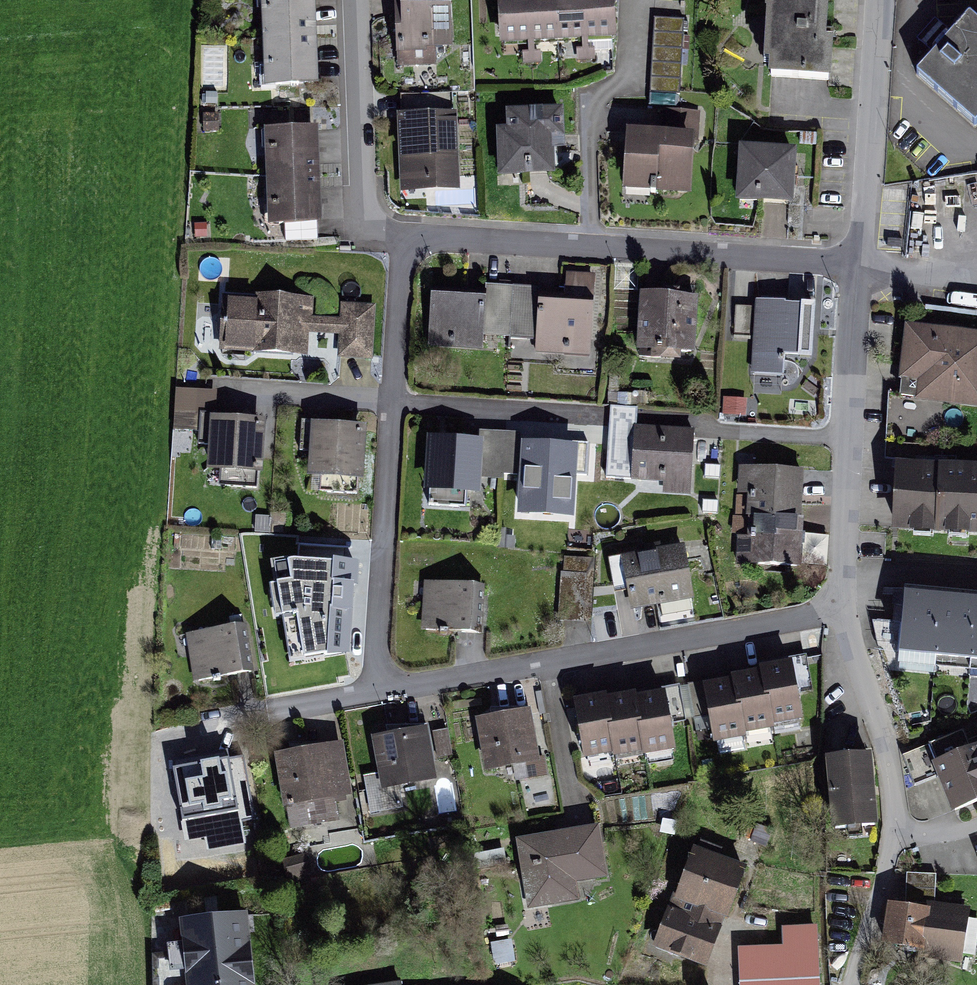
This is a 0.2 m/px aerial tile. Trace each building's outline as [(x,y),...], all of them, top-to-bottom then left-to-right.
[(265,92),(319,90),(315,0),(261,0),(265,92)] [(449,47),(448,0),(395,0),(397,48),(449,47)] [(617,43),(614,0),(497,0),(500,50),(617,43)] [(833,79),(836,33),(825,32),(827,0),(769,0),(765,58),(775,59),(773,76),(833,79)] [(970,15),(918,74),(975,126),(976,124),(976,22),(970,15)] [(683,20),(655,19),(651,92),(679,93),(683,20)] [(931,49),(950,33),(940,23),(922,38),(931,49)] [(500,128),(502,175),(553,172),(552,146),(564,146),(562,111),(511,114),(512,128),(500,128)] [(613,198),(687,202),(692,116),(664,115),(663,130),(617,127),(613,198)] [(403,191),(459,188),(456,116),(400,119),(403,191)] [(266,132),(269,230),(322,229),(319,131),(266,132)] [(735,153),(731,203),(784,208),(788,158),(735,153)] [(432,288),(428,349),(483,352),(484,337),(536,341),(536,354),(590,358),(595,276),(566,274),(564,295),(542,294),(542,289),(486,286),(486,291),(432,288)] [(639,351),(694,353),(695,297),(641,295),(639,351)] [(337,357),(371,359),(374,305),(342,303),(341,317),(315,315),(316,304),(222,299),(219,349),(310,354),(311,334),(338,336),(337,357)] [(754,304),(736,304),(735,339),(753,339),(754,304)] [(756,304),(752,373),(783,375),(785,354),(808,356),(811,307),(756,304)] [(905,324),(899,376),(918,377),(916,399),(976,406),(976,331),(905,324)] [(749,397),(725,398),(726,416),(750,415),(749,397)] [(208,421),(205,472),(223,473),(223,485),(259,487),(262,423),(208,421)] [(312,425),(309,472),(361,475),(364,428),(312,425)] [(634,480),(689,482),(692,430),(636,428),(634,480)] [(430,440),(427,496),(481,499),(482,481),(518,483),(516,523),(576,526),(578,478),(588,478),(590,446),(539,443),(538,449),(521,448),(522,435),(478,432),(477,443),(430,440)] [(803,521),(805,474),(741,471),(739,520),(734,519),(733,535),(747,536),(747,539),(737,538),(735,569),(802,572),(805,521),(803,521)] [(895,538),(976,543),(976,476),(899,471),(895,538)] [(622,559),(629,608),(690,600),(683,550),(622,559)] [(292,563),(269,568),(274,589),(266,590),(273,628),(280,627),(289,673),(349,662),(353,570),(292,563)] [(425,584),(423,628),(481,630),(482,587),(425,584)] [(908,602),(902,667),(976,674),(976,608),(908,602)] [(189,633),(195,678),(252,670),(246,626),(189,633)] [(707,718),(713,753),(747,747),(746,742),(774,737),(774,734),(803,728),(797,698),(814,695),(807,657),(763,665),(765,674),(760,675),(760,678),(730,683),(731,686),(716,689),(715,683),(689,688),(695,720),(707,718)] [(573,708),(584,768),(612,763),(613,767),(641,762),(642,765),(675,759),(670,729),(686,726),(679,689),(662,692),(664,700),(636,705),(635,701),(607,706),(606,701),(573,708)] [(476,720),(485,775),(537,765),(527,711),(476,720)] [(371,740),(381,793),(435,783),(424,730),(371,740)] [(952,816),(976,806),(976,738),(967,742),(964,732),(903,756),(914,786),(937,777),(952,816)] [(277,759),(285,804),(353,792),(345,747),(277,759)] [(833,831),(875,828),(870,757),(827,761),(833,831)] [(188,821),(239,813),(231,764),(180,772),(188,821)] [(598,827),(515,841),(527,909),(579,900),(576,880),(607,875),(598,827)] [(728,926),(748,873),(694,853),(675,903),(671,902),(651,954),(707,975),(723,934),(722,933),(725,925),(728,926)] [(935,875),(907,874),(906,903),(934,904),(935,875)] [(888,954),(955,963),(962,916),(894,907),(888,954)] [(188,984),(252,984),(245,917),(181,923),(188,984)] [(740,984),(817,984),(815,927),(782,929),(783,949),(739,951),(740,984)]
